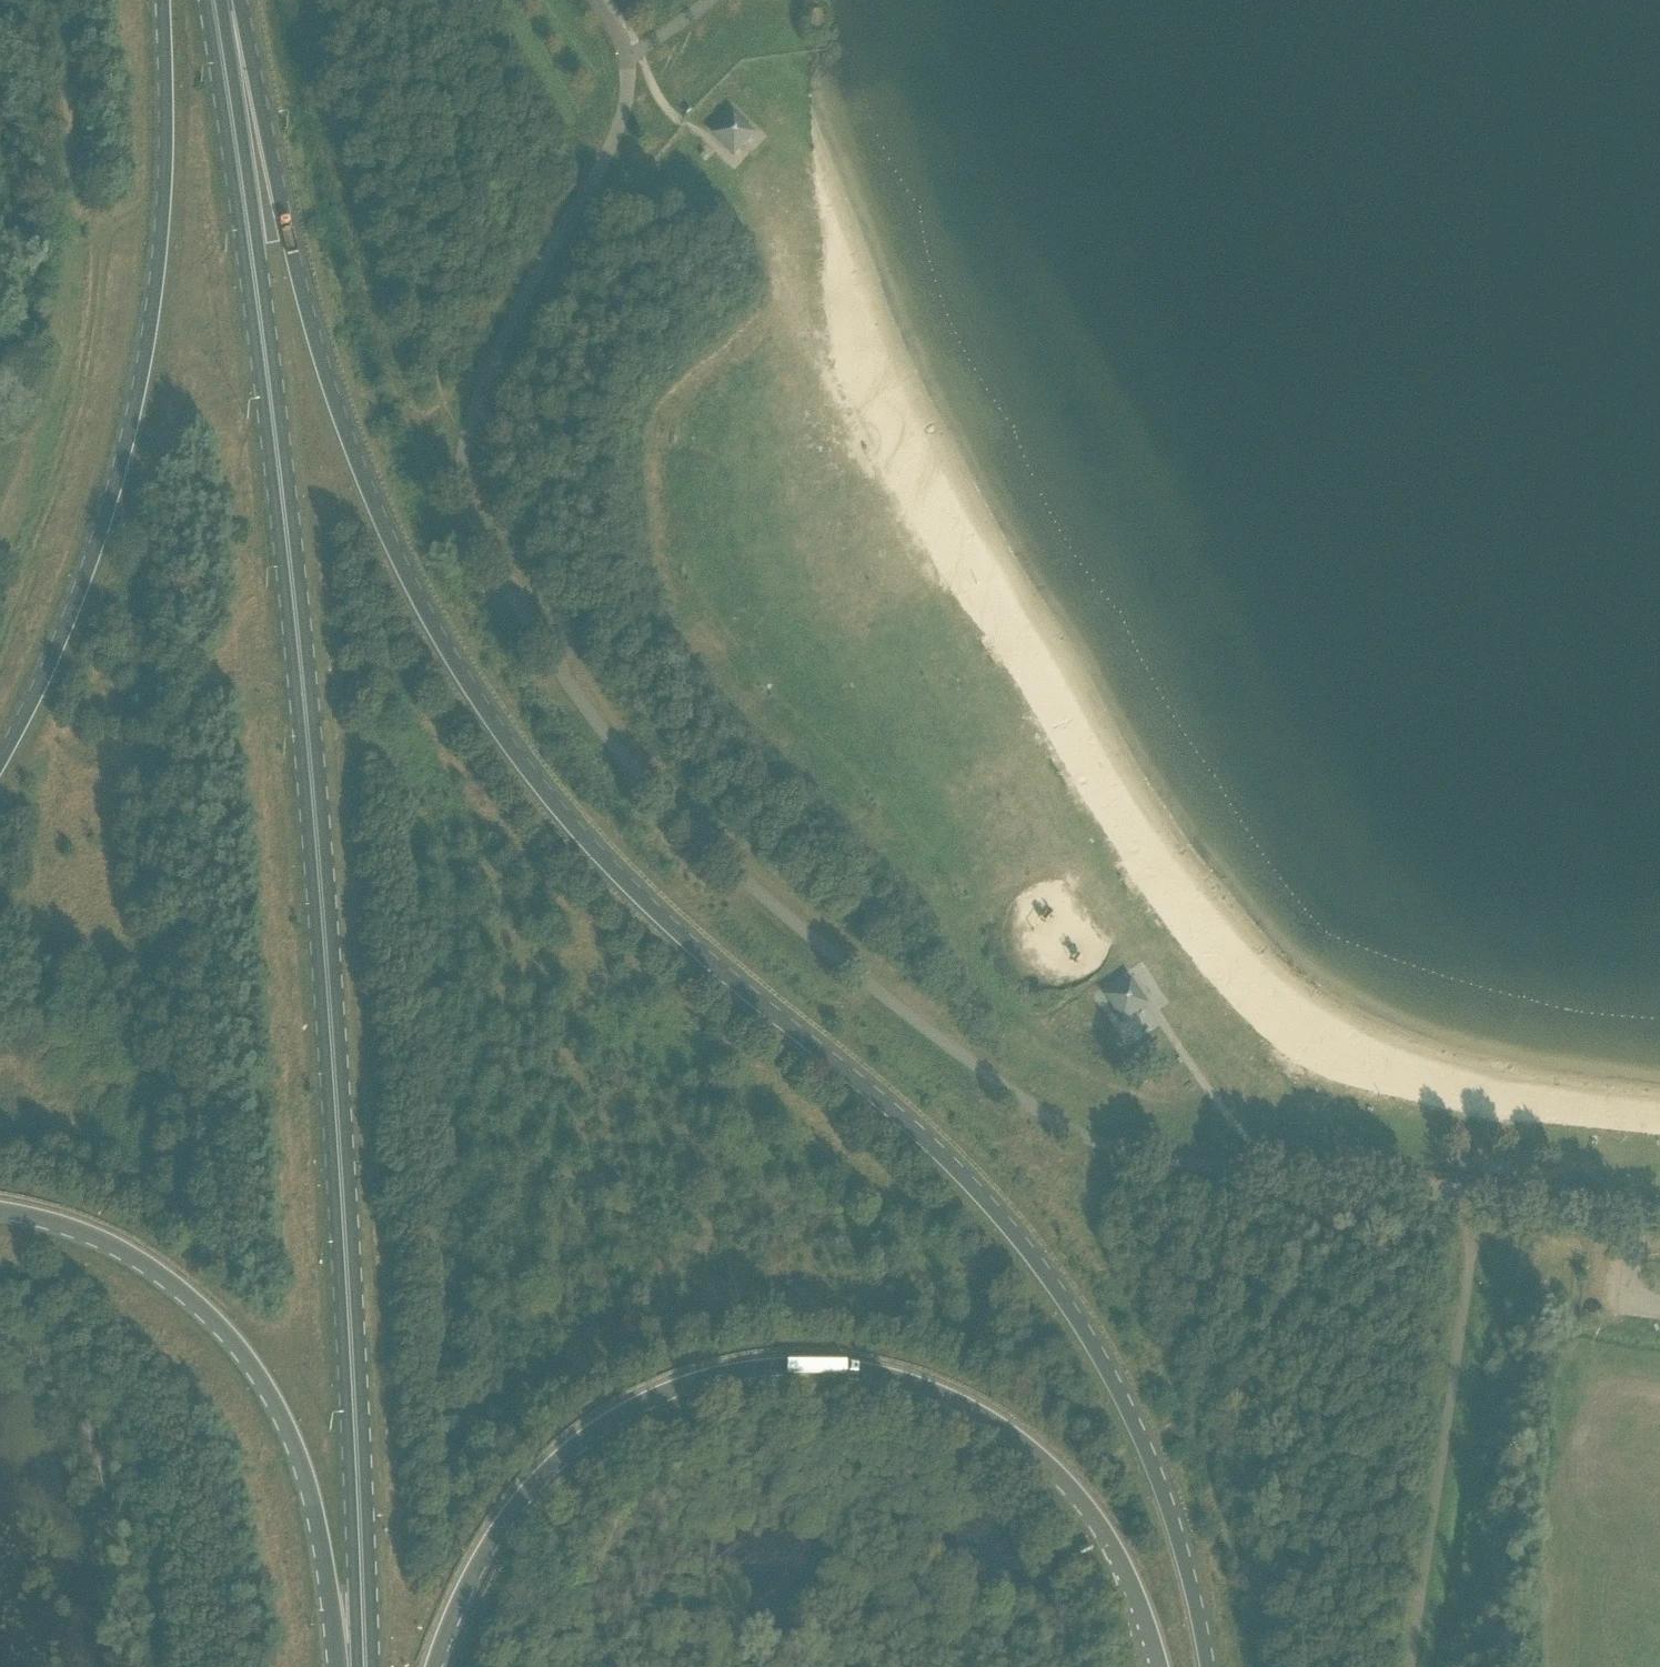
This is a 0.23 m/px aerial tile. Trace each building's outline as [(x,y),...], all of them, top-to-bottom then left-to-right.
[(733,156),(753,136),(733,116),(713,136),(733,156)] [(1107,999),(1123,1022),(1146,1007),(1130,983),(1107,999)]
